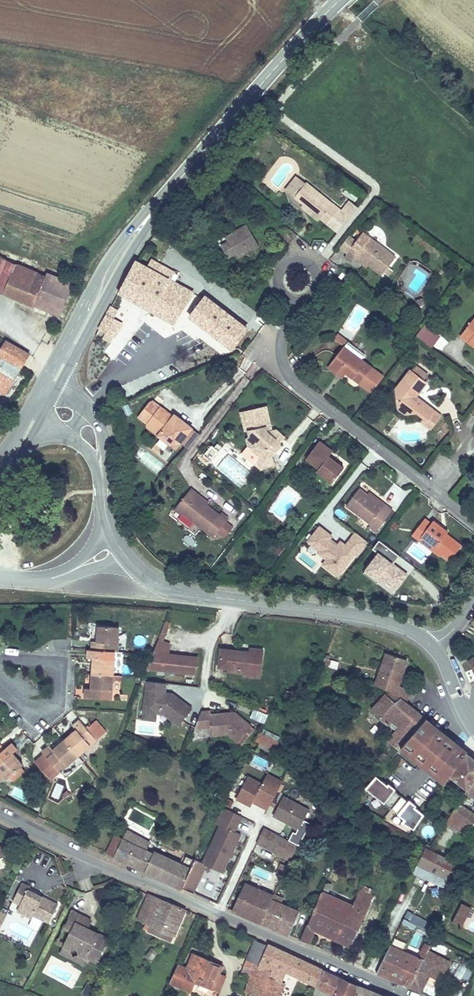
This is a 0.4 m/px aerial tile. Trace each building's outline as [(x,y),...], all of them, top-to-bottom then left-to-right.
[(326,224),(340,207),(307,181),(295,196),(305,203),(302,207),(318,220),(320,219),(326,224)] [(350,199),(342,209),(351,216),(359,205),(350,199)] [(342,209),(340,207),(326,224),(338,233),(351,216),(342,209)] [(260,245),(247,223),(225,236),(227,242),(221,245),(228,257),(235,254),(237,258),(260,245)] [(398,256),(364,230),(356,238),(349,233),(339,247),(345,252),(342,256),(351,263),(354,258),(366,267),(368,265),(382,276),(384,273),(389,276),(394,270),(389,267),(398,256)] [(47,275),(0,255),(0,290),(35,305),(47,275)] [(175,324),(194,290),(173,278),(177,270),(153,258),(149,264),(137,257),(117,290),(175,324)] [(59,316),(74,284),(48,272),(47,275),(35,305),(59,316)] [(233,347),(248,324),(211,300),(207,305),(199,319),(195,324),(233,347)] [(114,341),(124,322),(114,316),(119,309),(111,305),(97,330),(114,341)] [(460,335),(473,346),(473,317),(460,335)] [(421,329),(416,335),(431,346),(435,341),(421,329)] [(6,338),(0,346),(0,354),(21,368),(31,352),(6,338)] [(348,341),(327,367),(339,376),(343,371),(346,373),(370,394),(385,375),(363,357),(365,354),(348,341)] [(21,368),(0,354),(0,392),(5,396),(21,368)] [(442,413),(419,395),(428,381),(426,379),(429,373),(416,364),(413,369),(410,368),(394,388),(396,407),(405,413),(417,411),(423,417),(421,420),(431,428),(442,413)] [(193,428),(195,427),(175,412),(172,413),(151,399),(137,416),(149,425),(149,429),(176,450),(182,443),(189,448),(200,433),(193,428)] [(273,428),(267,404),(258,406),(264,429),(279,441),(287,436),(276,427),(273,428)] [(279,441),(264,429),(258,406),(239,411),(244,431),(247,430),(248,435),(245,437),(247,443),(250,445),(251,448),(260,457),(255,463),(261,470),(276,464),(273,455),(283,444),(279,441)] [(207,465),(222,448),(213,439),(197,457),(207,465)] [(330,457),(334,451),(321,441),(308,458),(321,468),(319,471),(334,482),(345,468),(330,457)] [(376,531),(394,509),(380,498),(378,501),(368,493),(359,487),(345,505),(370,523),(368,526),(376,531)] [(208,531),(220,515),(208,506),(198,498),(200,494),(192,488),(182,500),(188,505),(184,511),(208,531)] [(380,498),(370,491),(368,493),(378,501),(380,498)] [(211,502),(200,494),(198,498),(208,506),(211,502)] [(256,507),(262,498),(256,494),(250,502),(256,507)] [(184,511),(188,505),(182,500),(175,509),(182,514),(184,511)] [(462,544),(448,533),(450,530),(434,518),(431,522),(425,517),(411,535),(419,541),(422,536),(437,547),(435,549),(442,554),(450,561),(462,544)] [(335,535),(319,524),(300,549),(339,580),(369,542),(356,531),(345,543),(340,539),(337,542),(332,538),(335,535)] [(437,547),(422,536),(419,541),(440,556),(442,554),(435,549),(437,547)] [(400,554),(380,539),(372,548),(377,551),(364,566),(364,571),(378,582),(381,579),(396,589),(409,573),(394,561),(400,554)] [(181,620),(177,617),(169,635),(173,638),(181,620)] [(158,637),(164,640),(171,621),(166,619),(158,637)] [(122,652),(123,629),(102,628),(101,641),(95,641),(95,650),(112,651),(122,652)] [(204,669),(206,654),(177,650),(178,640),(167,639),(155,664),(204,669)] [(270,676),(272,653),(259,651),(231,648),(230,665),(258,668),(257,674),(270,676)] [(118,676),(118,661),(112,661),(112,651),(95,650),(92,650),(92,659),(98,660),(97,675),(118,676)] [(397,687),(406,666),(388,658),(374,688),(392,696),(407,705),(412,694),(397,687)] [(331,659),(329,666),(337,668),(339,661),(331,659)] [(116,700),(118,676),(97,675),(96,688),(90,688),(89,698),(116,700)] [(170,694),(172,684),(153,682),(149,712),(162,714),(170,715),(185,726),(198,710),(178,694),(176,697),(173,696),(170,694)] [(399,751),(426,720),(411,708),(407,705),(392,696),(373,716),(399,734),(391,744),(399,751)] [(250,718),(265,722),(267,712),(252,708),(250,718)] [(161,721),(162,714),(149,712),(148,720),(161,721)] [(214,713),(205,714),(197,731),(214,729),(215,737),(230,735),(240,744),(254,728),(238,714),(214,717),(214,713)] [(435,777),(458,748),(444,736),(442,738),(438,734),(440,732),(426,720),(399,751),(396,754),(415,771),(420,765),(435,777)] [(79,760),(108,737),(98,724),(87,732),(80,723),(72,729),(77,736),(67,744),(79,760)] [(260,729),(255,745),(274,751),(279,735),(260,729)] [(5,753),(10,749),(5,743),(0,747),(0,778),(15,765),(5,753)] [(58,775),(79,760),(67,744),(53,754),(49,749),(42,754),(48,762),(36,771),(45,782),(56,773),(58,775)] [(451,780),(466,758),(460,753),(462,751),(458,748),(435,777),(447,786),(451,780)] [(473,787),(473,760),(468,756),(466,758),(451,780),(469,793),(471,791),(473,787)] [(259,806),(269,811),(285,783),(269,775),(264,785),(250,778),(238,800),(253,808),(257,800),(261,803),(259,806)] [(391,786),(378,775),(367,787),(406,820),(403,823),(418,832),(426,818),(418,810),(419,808),(413,803),(411,804),(398,792),(399,791),(393,785),(391,786)] [(314,826),(306,821),(311,812),(285,798),(275,817),(301,831),(299,835),(296,834),(291,842),(302,848),(314,826)] [(473,827),(473,816),(461,806),(449,824),(466,837),(473,827)] [(243,818),(222,808),(213,824),(218,826),(200,863),(195,861),(190,871),(181,891),(193,895),(207,867),(223,875),(242,836),(236,833),(243,818)] [(300,847),(266,830),(259,844),(293,861),(300,847)] [(169,860),(147,849),(150,842),(127,831),(122,840),(114,837),(106,853),(160,879),(169,860)] [(8,844),(4,832),(0,833),(0,847),(8,844)] [(444,879),(453,864),(427,848),(418,863),(444,879)] [(171,886),(181,866),(169,860),(160,879),(171,886)] [(181,891),(190,871),(181,866),(171,886),(181,891)] [(33,876),(23,871),(15,886),(22,891),(20,896),(35,904),(37,903),(37,901),(51,909),(59,893),(32,878),(33,876)] [(278,931),(290,906),(285,903),(293,887),(285,883),(276,898),(263,924),(278,931)] [(257,905),(263,892),(249,886),(243,898),(257,905)] [(357,933),(374,897),(361,891),(353,907),(343,927),(357,933)] [(263,924),(276,898),(263,892),(257,905),(243,898),(236,912),(263,924)] [(343,927),(353,907),(322,892),(307,925),(305,924),(299,939),(310,944),(317,929),(351,946),(357,933),(343,927)] [(166,937),(180,907),(157,897),(146,920),(155,924),(152,931),(166,937)] [(66,933),(82,901),(76,898),(75,899),(60,928),(60,929),(61,930),(66,933)] [(96,908),(82,901),(66,933),(76,938),(81,935),(84,942),(90,945),(100,950),(101,949),(111,928),(111,927),(110,926),(93,917),(93,916),(93,914),(96,908)] [(461,902),(451,922),(462,928),(472,907),(461,902)] [(288,934),(300,910),(290,906),(278,931),(288,934)] [(426,931),(431,921),(407,910),(402,920),(426,931)] [(84,943),(75,939),(76,938),(66,933),(64,938),(64,939),(65,940),(86,951),(87,950),(90,945),(84,942),(84,943)] [(252,966),(265,939),(252,933),(239,960),(252,966)] [(209,962),(214,952),(206,949),(208,943),(192,937),(186,951),(177,946),(168,964),(189,974),(193,964),(210,973),(215,964),(209,962)] [(320,965),(265,939),(252,966),(245,983),(269,995),(282,966),(314,979),(320,965)] [(215,964),(222,950),(208,943),(206,949),(214,952),(209,962),(215,964)] [(418,969),(423,960),(389,945),(375,972),(409,987),(418,969)] [(425,961),(423,960),(418,969),(439,980),(448,962),(430,952),(425,961)] [(338,973),(320,965),(314,979),(310,989),(328,995),(338,973)] [(465,967),(461,975),(468,979),(472,970),(465,967)] [(354,980),(338,973),(328,995),(348,995),(354,980)] [(381,992),(354,980),(348,995),(351,995),(379,995),(381,992)]
